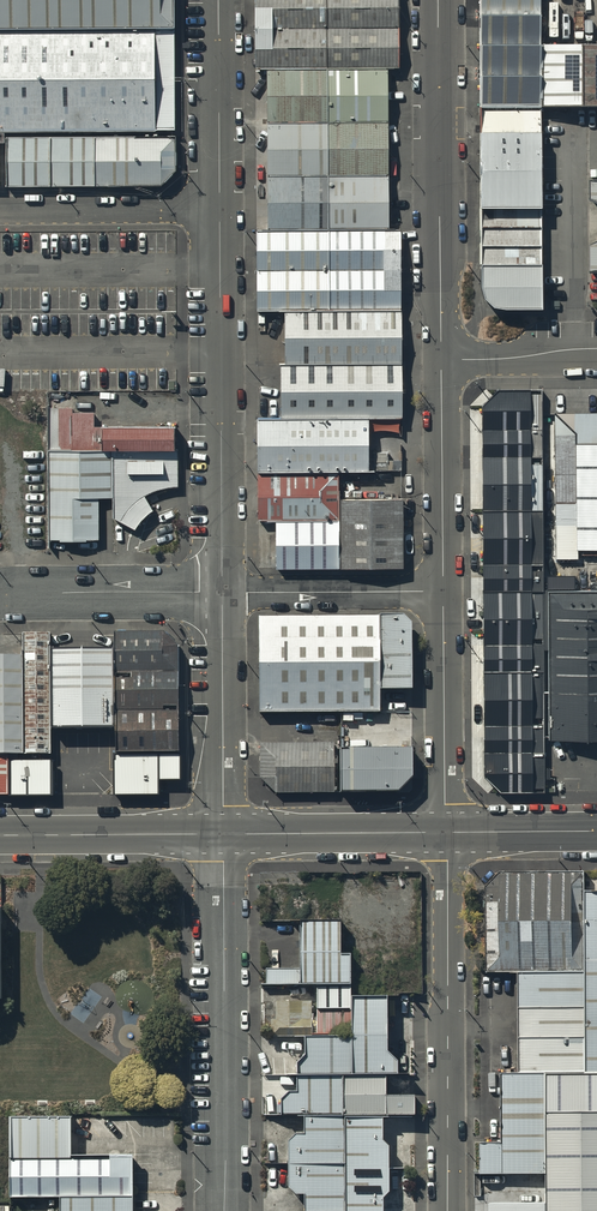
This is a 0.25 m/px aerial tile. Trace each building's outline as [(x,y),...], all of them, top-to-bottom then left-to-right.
[(170,35),(170,0),(0,0),(0,36),(170,35)] [(255,71),(268,71),(388,70),(400,70),(399,0),(255,0),(255,71)] [(482,99),(539,99),(539,0),(482,0),(482,99)] [(544,38),(544,99),(596,98),(596,38),(544,38)] [(0,41),(0,135),(152,135),(152,40),(0,41)] [(388,70),(268,71),(269,233),(388,232),(388,70)] [(538,102),(482,102),(482,126),(538,126),(538,102)] [(537,129),(483,129),(483,203),(538,203),(537,129)] [(176,138),(8,138),(8,188),(164,187),(177,174),(176,138)] [(540,207),(484,207),(484,305),(541,305),(540,207)] [(269,233),(258,233),(256,315),(402,314),(401,232),(269,233)] [(401,315),(283,315),(282,368),(402,368),(401,315)] [(402,368),(282,368),(282,422),(369,421),(402,421),(402,368)] [(480,399),(479,444),(528,444),(528,387),(494,386),(486,392),(480,399)] [(551,405),(551,537),(596,537),(596,405),(551,405)] [(282,422),(260,422),(260,474),(339,474),(370,474),(369,421),(282,422)] [(171,431),(100,432),(100,457),(171,457),(171,431)] [(479,499),(530,499),(528,444),(479,444),(479,499)] [(95,454),(47,454),(48,544),(97,545),(96,504),(109,504),(109,465),(96,464),(95,454)] [(174,459),(111,458),(111,524),(133,536),(141,525),(151,517),(143,502),(157,495),(174,494),(174,459)] [(339,474),(260,474),(261,522),(340,523),(340,500),(339,474)] [(404,499),(340,500),(340,523),(341,567),(404,566),(404,499)] [(477,499),(477,580),(530,580),(530,499),(477,499)] [(340,523),(278,523),(278,567),(341,567),(340,523)] [(536,580),(477,580),(477,780),(536,780),(536,580)] [(596,725),(596,580),(549,580),(549,725),(596,725)] [(373,618),(259,620),(260,706),(375,704),(373,618)] [(405,620),(377,619),(379,682),(410,681),(405,620)] [(166,636),(116,636),(118,796),(158,796),(158,783),(179,783),(178,647),(166,636)] [(50,802),(48,637),(18,637),(18,662),(0,662),(0,802),(50,802)] [(114,649),(53,650),(55,735),(115,734),(114,649)] [(333,740),(257,740),(259,773),(268,783),(274,790),(333,788),(333,740)] [(409,741),(338,741),(338,783),(395,784),(403,777),(410,769),(409,741)] [(516,968),(582,966),(584,885),(583,868),(499,869),(485,882),(486,968),(516,968)] [(517,1068),(596,1067),(596,885),(584,885),(582,966),(516,968),(517,1068)] [(306,970),(339,970),(338,904),(299,904),(287,904),(288,970),(306,970)] [(284,1018),(284,1059),(374,1058),(373,980),(339,980),(339,970),(306,970),(306,994),(335,994),(336,1017),(284,1018)] [(274,1075),(274,1100),(334,1099),(379,1099),(404,1099),(404,1078),(376,1078),(376,1058),(374,1058),(284,1059),(284,1075),(274,1075)] [(517,1068),(502,1069),(500,1105),(545,1105),(596,1106),(596,1067),(517,1068)] [(334,1099),(274,1100),(275,1172),(294,1172),(294,1210),(335,1210),(334,1099)] [(334,1099),(335,1210),(380,1210),(379,1099),(334,1099)] [(546,1169),(545,1105),(500,1105),(500,1139),(480,1139),(479,1168),(546,1169)] [(545,1105),(546,1169),(546,1210),(596,1210),(596,1106),(545,1105)] [(61,1198),(133,1197),(132,1157),(71,1158),(71,1118),(11,1118),(12,1198),(61,1198)] [(133,1197),(61,1198),(61,1210),(133,1210),(133,1197)]
